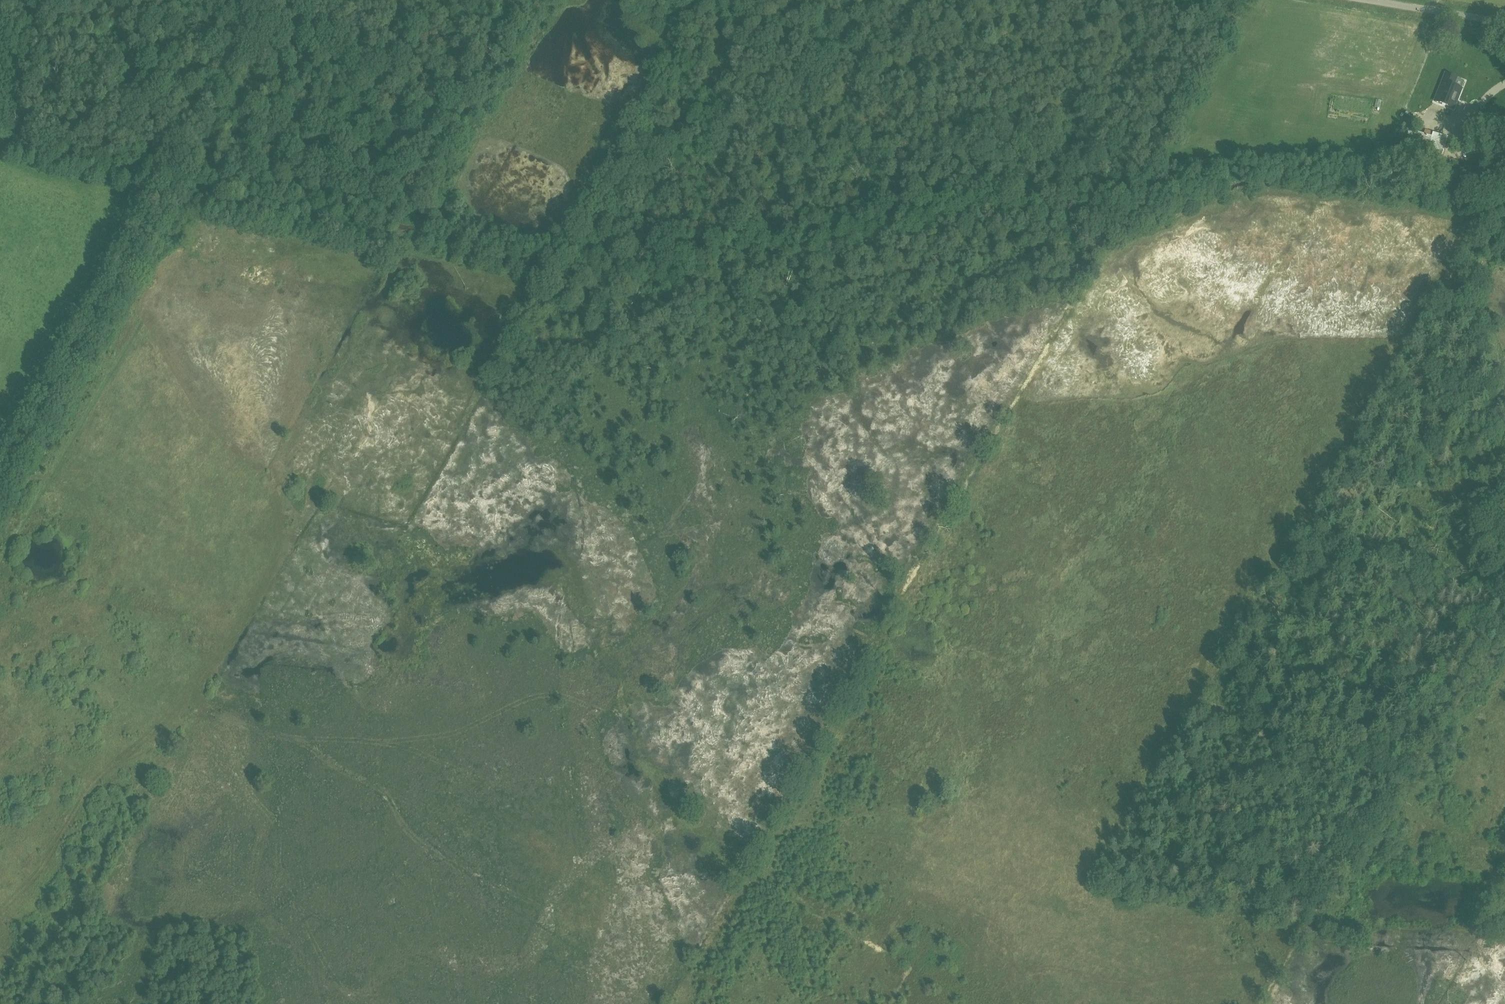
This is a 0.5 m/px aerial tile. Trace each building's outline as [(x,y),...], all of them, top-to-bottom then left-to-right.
[(1457,78),(1445,74),(1434,101),(1453,109),(1462,88),(1454,86),(1457,78)] [(1433,137),(1407,130),(1402,147),(1428,154),(1433,137)] [(1442,144),(1434,142),(1432,154),(1439,155),(1442,144)]
